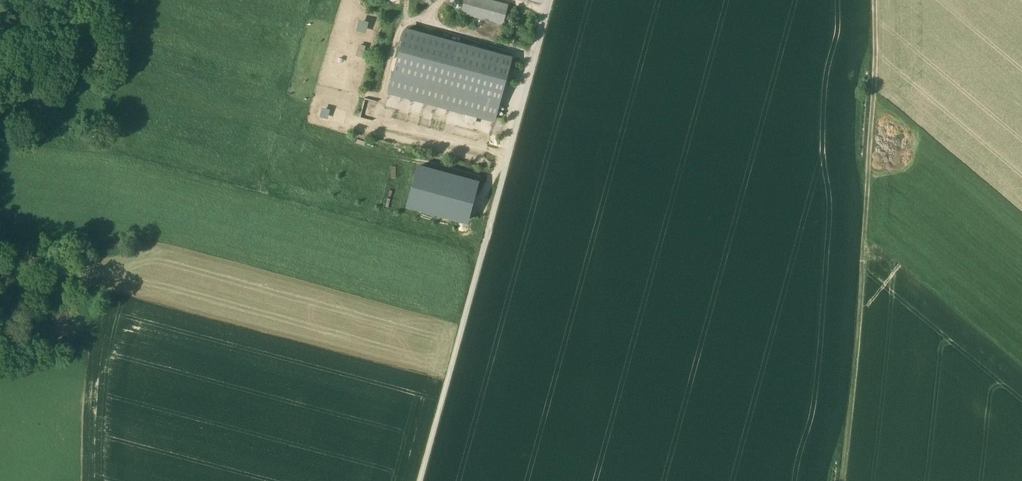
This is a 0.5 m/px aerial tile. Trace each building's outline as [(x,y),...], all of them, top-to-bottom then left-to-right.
[(492,0),(466,0),(463,13),(506,25),(511,5),(492,0)] [(357,18),(354,29),(364,32),(367,21),(357,18)] [(408,36),(394,90),(492,115),(506,61),(408,36)] [(357,44),(357,55),(365,56),(366,44),(357,44)] [(326,118),(328,109),(321,107),(319,116),(326,118)] [(419,167),(409,205),(467,221),(477,182),(419,167)]
